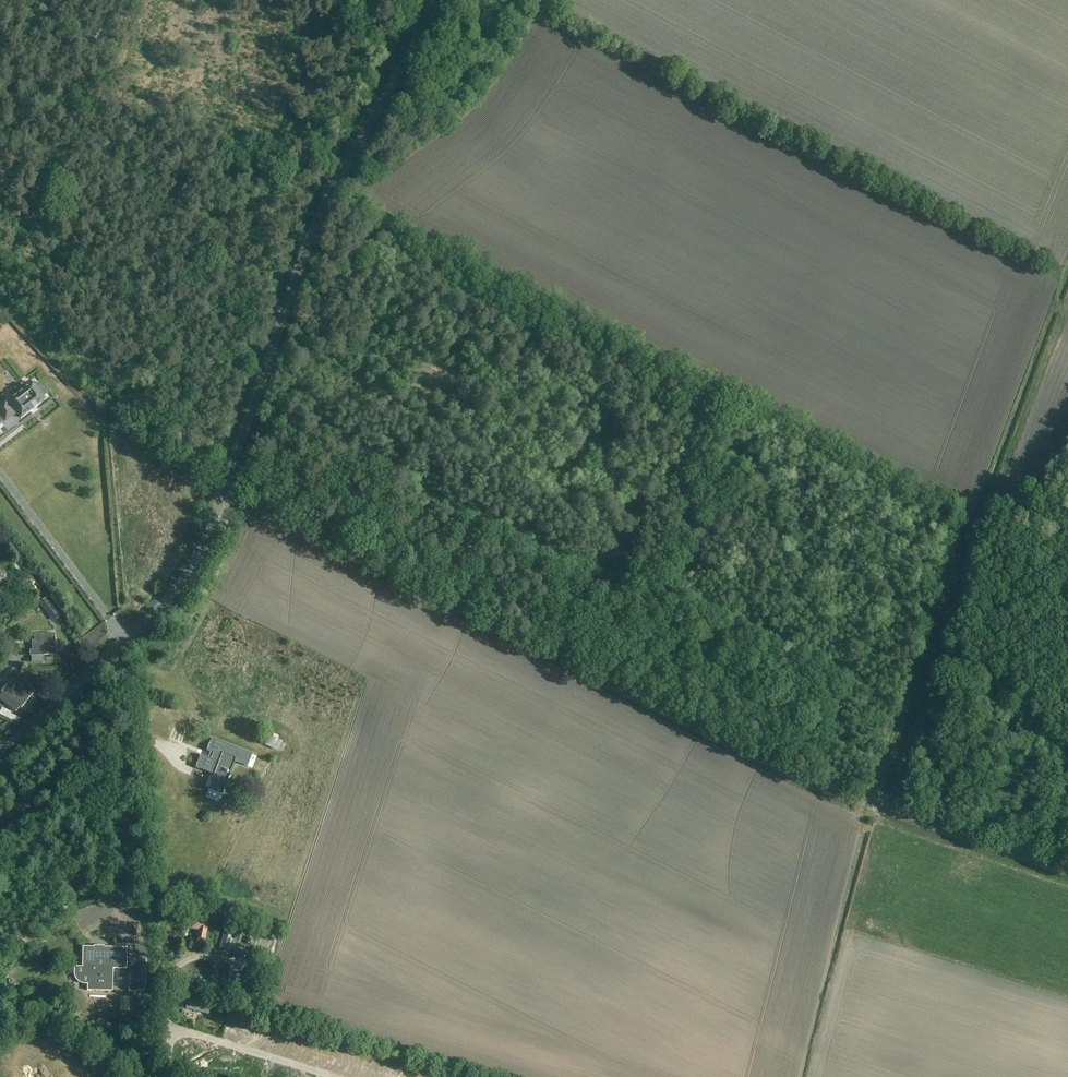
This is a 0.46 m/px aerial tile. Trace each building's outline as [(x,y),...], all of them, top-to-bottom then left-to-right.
[(5,422),(16,414),(15,413),(17,412),(22,418),(30,412),(31,413),(38,408),(36,406),(45,400),(43,397),(47,394),(38,383),(34,386),(32,383),(25,389),(22,385),(12,392),(15,396),(8,402),(9,403),(7,405),(5,402),(0,407),(0,416),(5,422)] [(62,619),(69,613),(57,599),(50,605),(62,619)] [(33,650),(30,650),(30,656),(55,655),(54,634),(35,634),(35,641),(33,642),(33,650)] [(7,683),(1,691),(21,709),(35,692),(16,676),(9,685),(7,683)] [(246,719),(243,727),(251,730),(254,722),(246,719)] [(253,731),(264,734),(266,727),(255,724),(253,731)] [(273,741),(288,748),(293,737),(278,729),(273,741)] [(200,755),(196,768),(214,775),(210,784),(224,789),(235,762),(247,767),(252,754),(212,738),(207,751),(210,752),(213,753),(211,759),(208,758),(200,755)] [(202,914),(196,930),(212,936),(218,920),(202,914)] [(75,967),(74,975),(76,979),(79,982),(83,984),(87,984),(87,991),(113,991),(113,969),(127,969),(127,963),(129,963),(129,991),(144,992),(145,948),(130,948),(130,958),(127,958),(127,948),(104,947),(104,951),(94,950),(94,947),(88,947),(83,947),(82,967),(75,967)] [(185,1009),(208,1014),(211,1001),(188,996),(185,1009)]
